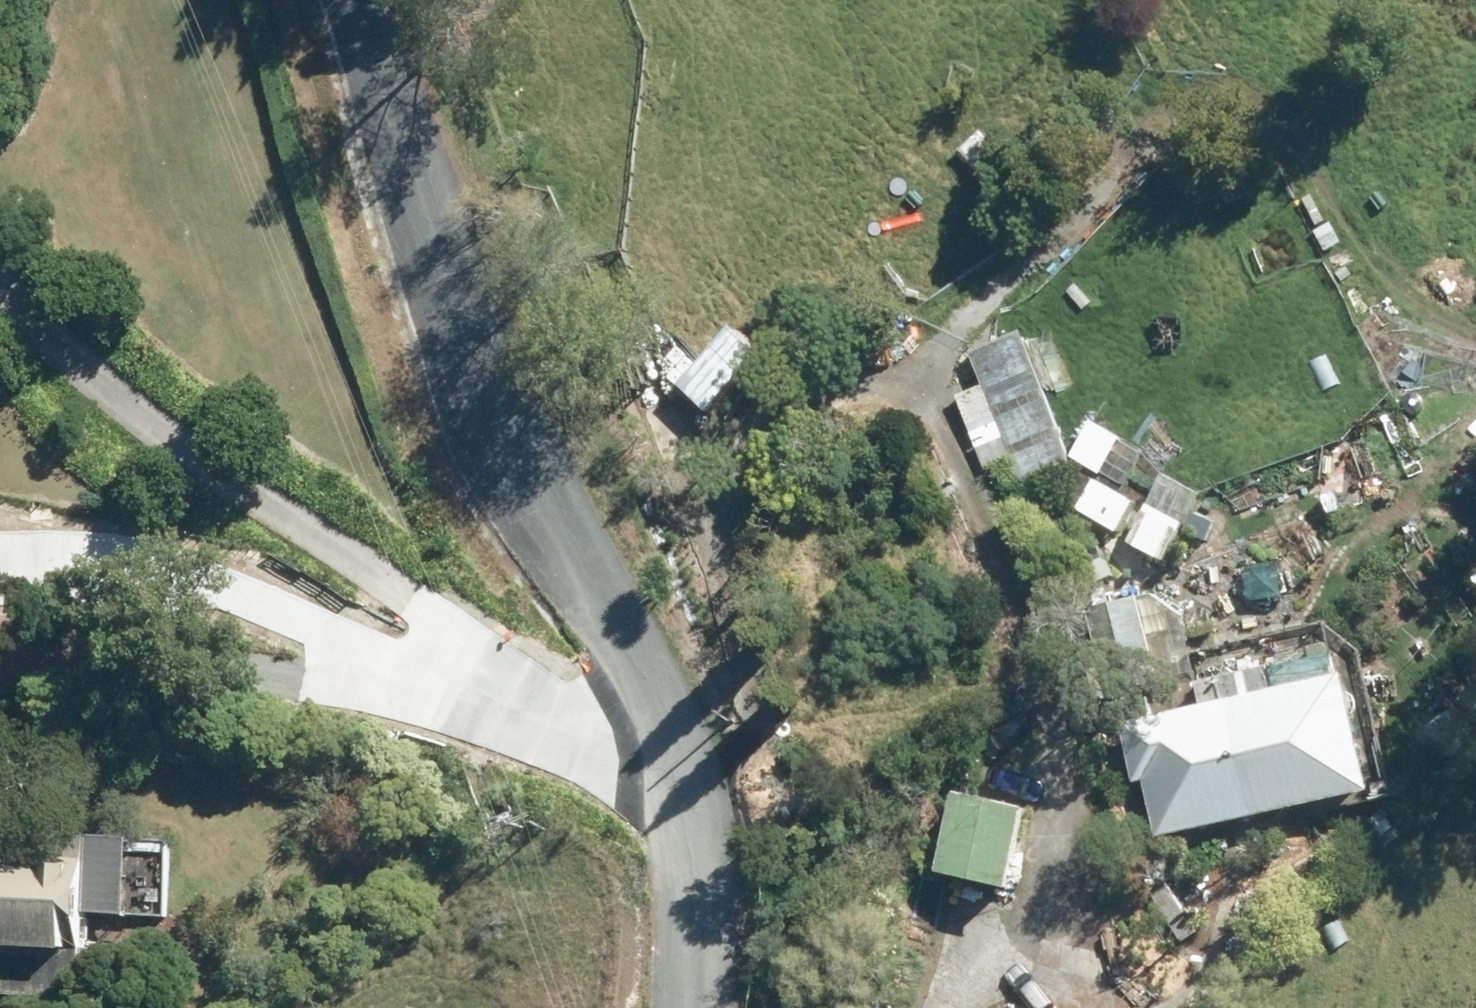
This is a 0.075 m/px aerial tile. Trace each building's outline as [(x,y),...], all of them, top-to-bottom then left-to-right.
[(992,130),(970,150),(999,181),(1020,161),(992,130)] [(1309,318),(1300,325),(1309,337),(1318,330),(1309,318)] [(761,328),(701,389),(724,412),(784,351),(761,328)] [(1139,437),(1107,418),(1089,447),(1045,329),(983,351),(995,384),(966,395),(980,432),(1009,421),(1032,483),(1094,460),(1115,473),(1132,484),(1153,450),(1137,440),(1139,437)] [(1096,469),(1077,500),(1132,532),(1150,501),(1096,469)] [(1178,473),(1140,541),(1177,562),(1215,493),(1178,473)] [(1040,524),(1052,549),(1070,541),(1070,540),(1085,532),(1074,508),(1040,524)] [(1206,514),(1197,533),(1217,543),(1226,524),(1206,514)] [(1122,571),(1107,534),(1074,547),(1089,584),(1122,571)] [(1208,652),(1204,624),(1166,631),(1160,595),(1136,599),(1147,662),(1208,652)] [(1219,703),(1133,722),(1147,783),(1157,780),(1171,839),(1403,787),(1377,671),(1299,688),(1293,662),(1214,680),(1219,703)] [(1429,732),(1444,754),(1448,751),(1452,756),(1443,762),(1446,767),(1475,747),(1475,736),(1459,711),(1429,732)] [(1055,806),(976,789),(959,870),(1037,886),(1055,806)] [(0,825),(0,993),(126,1000),(128,949),(99,947),(101,913),(141,915),(146,837),(109,834),(109,831),(0,825)]
